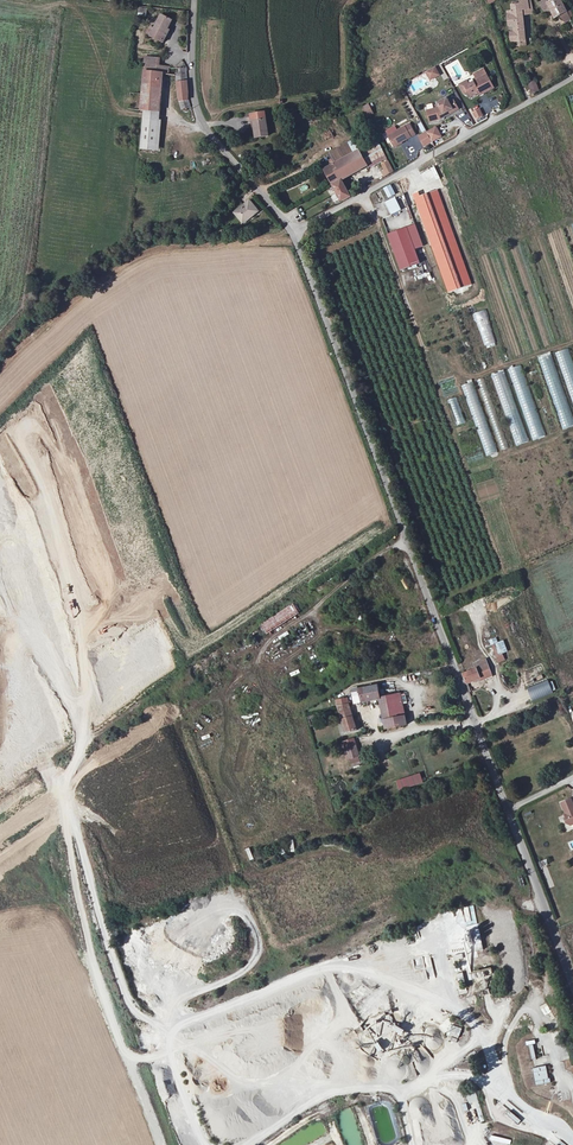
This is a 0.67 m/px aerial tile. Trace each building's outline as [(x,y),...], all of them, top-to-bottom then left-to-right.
[(513,31),(509,32),(510,43),(516,42),(516,47),(526,46),(523,16),(534,13),(531,0),(519,0),(519,3),(510,4),(511,15),(506,15),(507,27),(512,26),(513,31)] [(561,20),(565,22),(570,20),(560,0),(542,0),(538,2),(542,11),(550,12),(553,19),(559,16),(561,20)] [(169,30),(167,29),(172,20),(160,14),(155,24),(151,22),(146,34),(149,36),(149,37),(162,43),(169,30)] [(144,57),(144,64),(159,66),(159,58),(144,57)] [(144,64),(143,70),(162,72),(162,73),(169,74),(169,67),(159,66),(144,64)] [(435,67),(425,72),(430,81),(440,75),(435,67)] [(179,103),(182,110),(190,108),(188,100),(188,89),(187,77),(186,68),(179,68),(178,73),(175,73),(179,103)] [(473,74),(476,80),(474,82),(473,81),(468,83),(466,80),(458,85),(463,94),(467,92),(470,97),(478,93),(482,91),(484,94),(494,88),(483,69),(473,74)] [(143,70),(142,70),(139,110),(143,110),(159,112),(162,73),(162,72),(143,70)] [(535,79),(528,81),(532,93),(539,91),(535,79)] [(430,119),(440,116),(453,109),(454,111),(459,108),(454,100),(450,103),(447,98),(438,103),(440,106),(436,108),(428,110),(430,119)] [(412,117),(416,115),(408,99),(404,102),(412,117)] [(363,107),(368,116),(374,113),(369,103),(363,107)] [(441,118),(454,111),(453,109),(440,116),(430,119),(431,121),(441,118)] [(161,120),(158,119),(159,112),(143,110),(139,149),(158,151),(161,120)] [(480,110),(474,113),(477,118),(483,115),(480,110)] [(251,114),(252,121),(254,120),(257,138),(269,136),(265,112),(251,114)] [(457,117),(466,125),(471,120),(462,112),(457,117)] [(397,130),(387,135),(393,147),(415,135),(409,123),(397,130)] [(385,132),(387,135),(397,130),(395,126),(385,132)] [(426,132),(432,142),(442,137),(436,126),(426,132)] [(426,132),(417,137),(423,147),(432,142),(426,132)] [(375,139),(357,149),(367,166),(369,169),(377,165),(387,160),(375,139)] [(334,162),(357,149),(352,140),(329,152),(334,162)] [(333,169),(334,172),(334,173),(338,180),(340,179),(341,180),(367,166),(357,149),(334,162),(333,162),(336,168),(333,169)] [(393,172),(387,160),(377,165),(384,177),(393,172)] [(322,168),(330,184),(338,180),(334,173),(334,172),(333,169),(336,168),(333,162),(322,168)] [(341,180),(340,179),(338,180),(330,184),(340,202),(350,197),(341,180)] [(387,198),(395,195),(391,184),(383,188),(387,198)] [(413,194),(449,293),(473,284),(438,190),(420,196),(419,192),(413,194)] [(390,215),(401,210),(395,197),(384,202),(390,215)] [(249,200),(234,212),(243,223),(258,211),(249,200)] [(407,228),(389,235),(402,270),(420,263),(407,228)] [(485,311),(475,315),(485,345),(495,342),(485,311)] [(556,353),(572,403),(572,364),(568,349),(556,353)] [(538,359),(563,430),(572,427),(572,419),(551,355),(538,359)] [(522,364),(509,369),(534,440),(547,436),(522,364)] [(504,371),(491,375),(516,446),(529,442),(504,371)] [(478,380),(487,419),(495,417),(486,378),(478,380)] [(473,381),(461,385),(486,457),(498,452),(473,381)] [(457,397),(448,400),(457,425),(466,422),(457,397)] [(293,603),(260,624),(266,633),(299,613),(293,603)] [(496,661),(501,659),(497,646),(492,649),(496,661)] [(484,658),(472,663),(474,669),(462,674),(466,684),(489,675),(484,658)] [(547,680),(528,688),(533,701),(552,693),(547,680)] [(380,698),(377,685),(365,687),(368,700),(380,698)] [(361,702),(368,700),(365,687),(358,689),(360,696),(361,702)] [(358,689),(351,690),(353,698),(360,696),(358,689)] [(400,695),(380,698),(386,729),(407,725),(400,695)] [(337,706),(346,733),(357,729),(348,704),(337,706)] [(346,749),(349,759),(351,764),(360,761),(358,756),(359,756),(356,746),(351,748),(346,749)] [(399,790),(423,783),(420,772),(396,780),(399,790)] [(388,783),(394,781),(391,773),(386,774),(388,783)] [(570,797),(561,801),(565,812),(563,813),(565,817),(563,818),(565,822),(569,823),(572,822),(572,804),(570,797)] [(478,929),(472,931),(476,951),(483,949),(478,929)] [(465,935),(459,936),(461,944),(467,942),(465,935)] [(416,958),(417,969),(432,967),(431,956),(416,958)] [(490,969),(470,973),(471,979),(491,976),(490,969)] [(361,985),(353,993),(359,999),(367,991),(361,985)] [(406,1029),(396,1024),(394,1028),(404,1033),(406,1029)] [(462,1028),(453,1024),(450,1031),(452,1032),(460,1035),(462,1028)] [(549,1079),(547,1079),(545,1067),(533,1069),(536,1085),(550,1083),(549,1079)] [(484,1121),(476,1092),(466,1095),(469,1103),(474,1102),(480,1122),(484,1121)] [(509,1111),(506,1114),(518,1124),(521,1120),(509,1111)] [(512,1139),(489,1136),(488,1143),(504,1144),(511,1144),(512,1139)]
